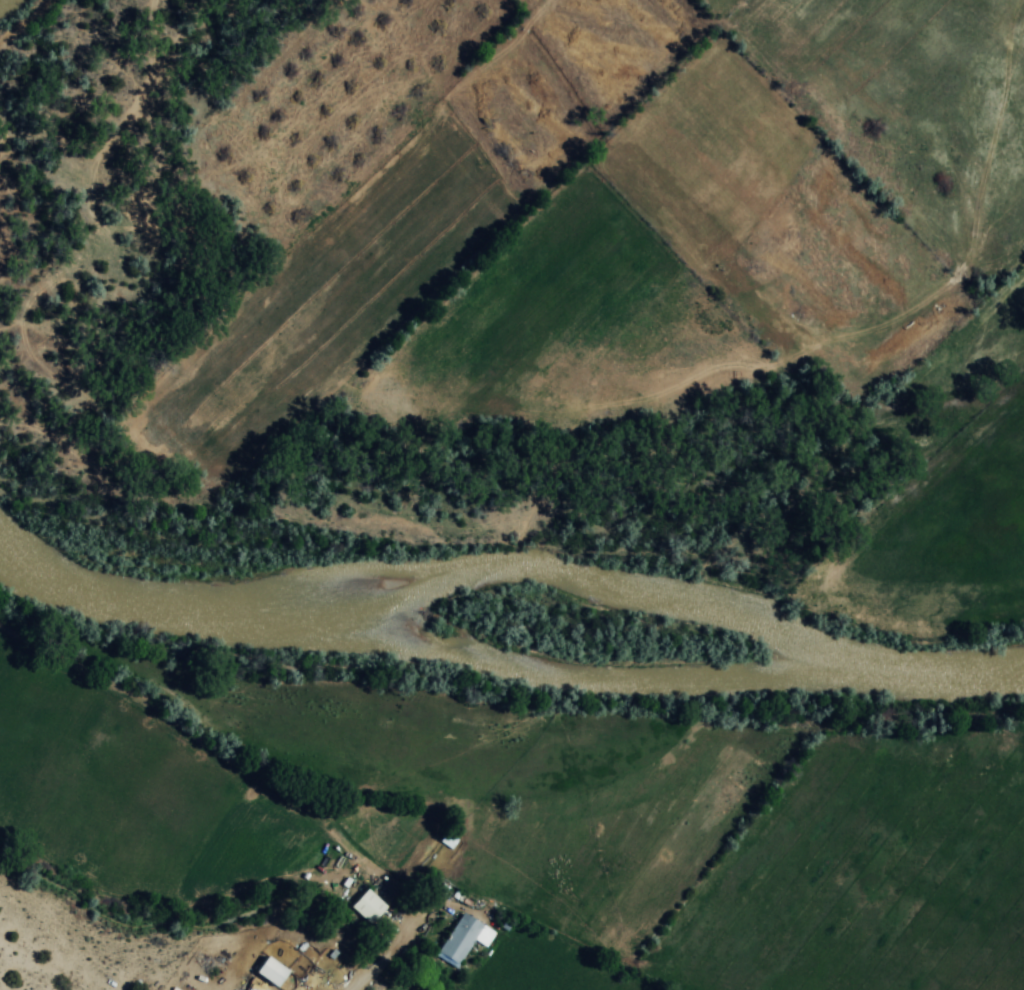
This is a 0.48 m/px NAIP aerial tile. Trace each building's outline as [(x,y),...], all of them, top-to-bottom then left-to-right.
[(389,909),(370,891),(353,908),(372,926),(389,909)] [(485,927),(463,914),(440,955),(462,968),(485,927)] [(278,989),(290,974),(269,958),(257,974),(278,989)]
